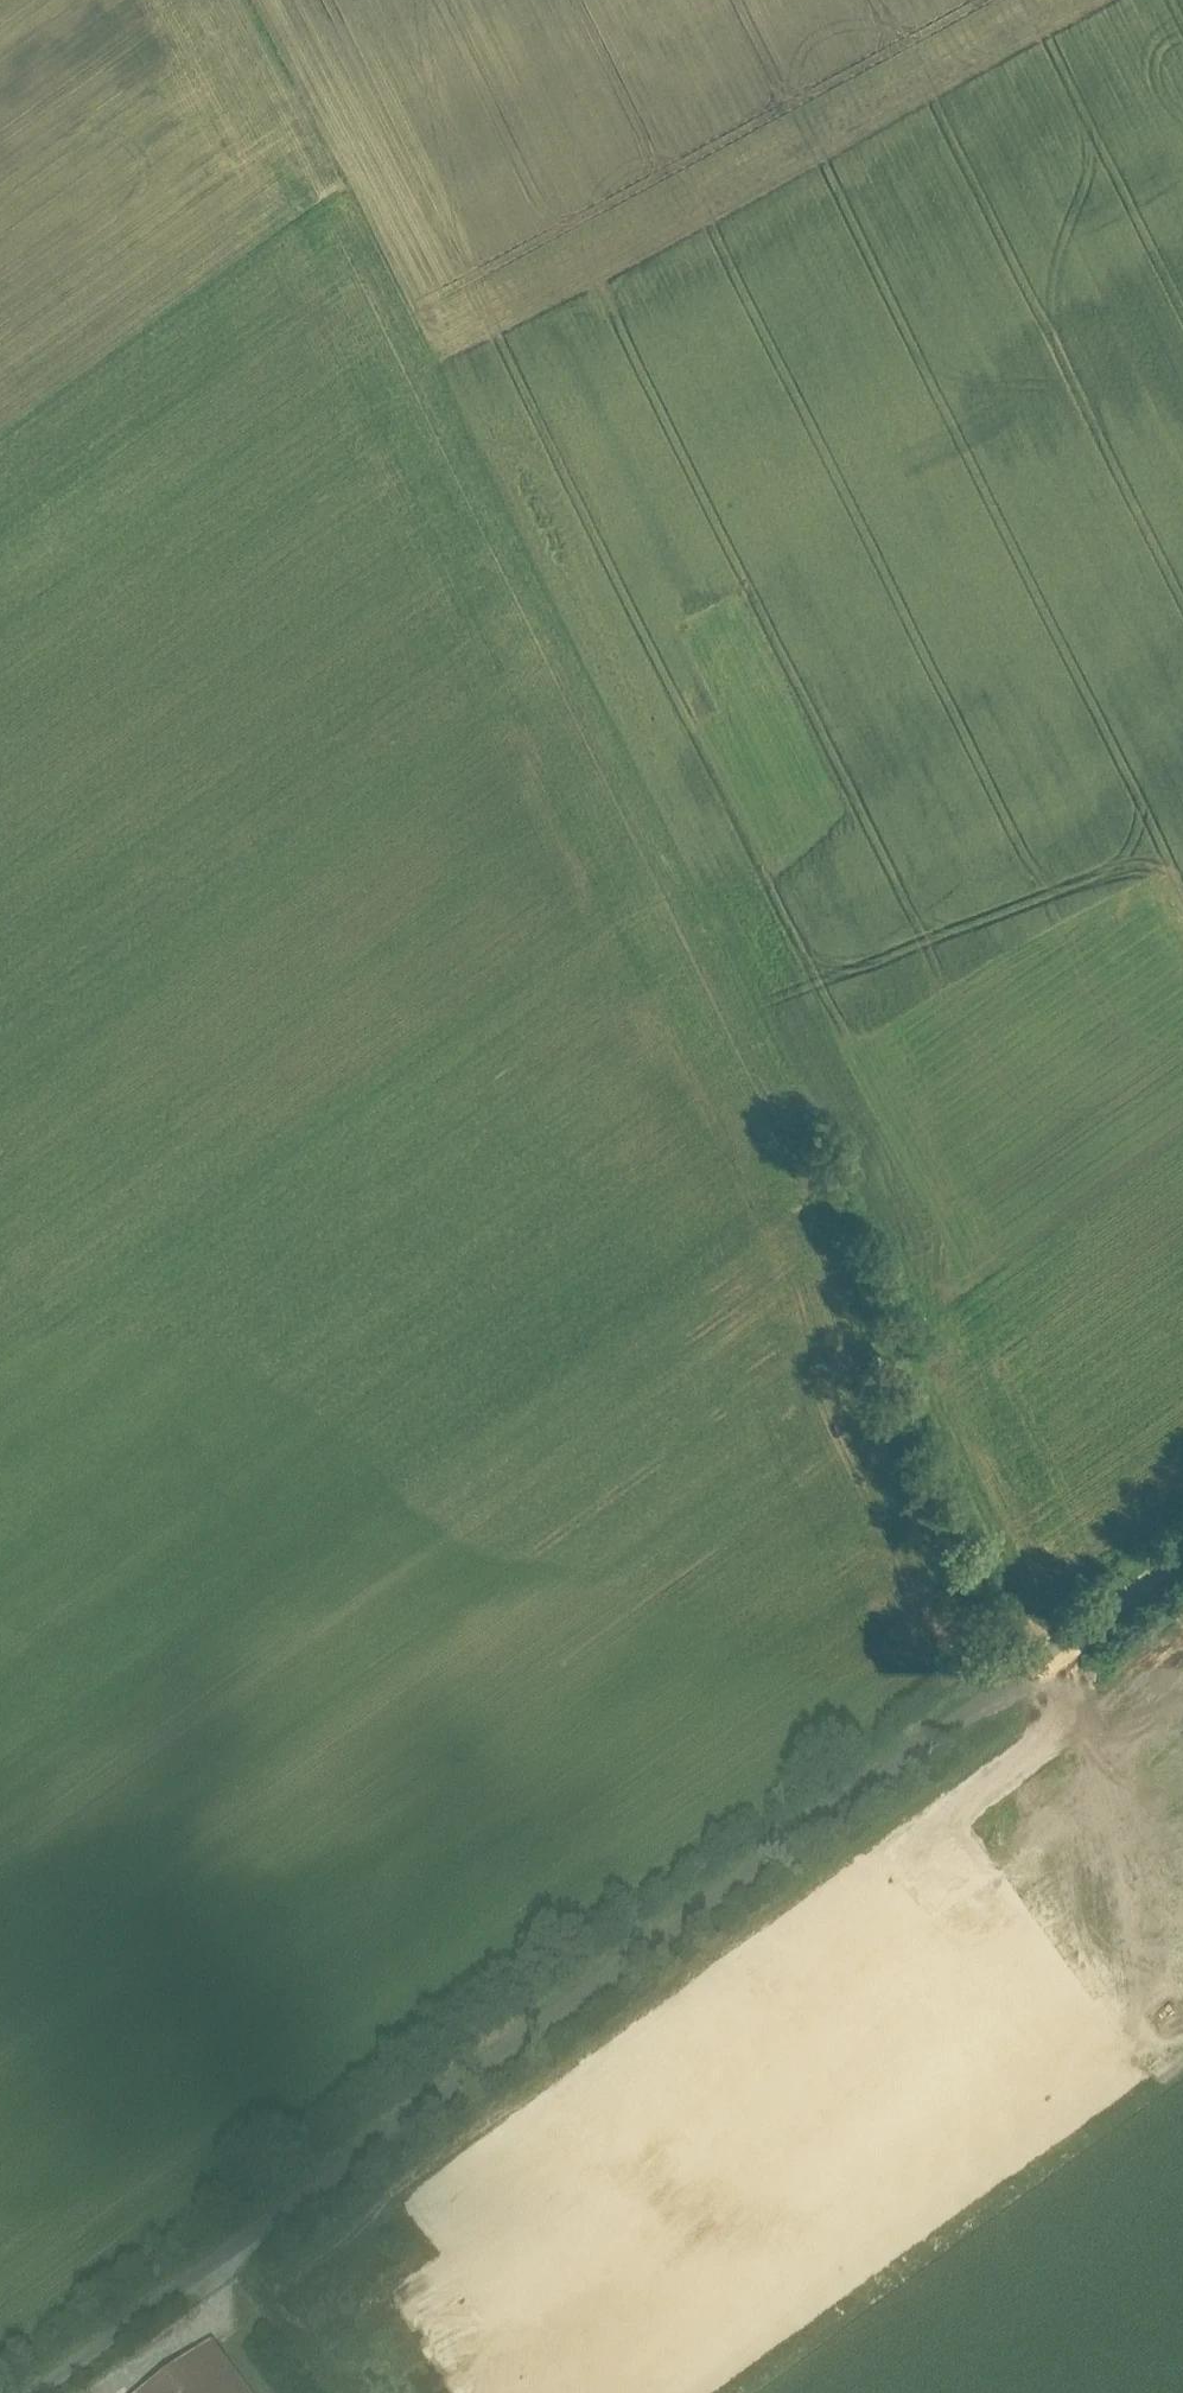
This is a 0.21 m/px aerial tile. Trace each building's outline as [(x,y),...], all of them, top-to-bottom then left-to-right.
[(210,2341),(141,2392),(249,2392),(210,2341)]
